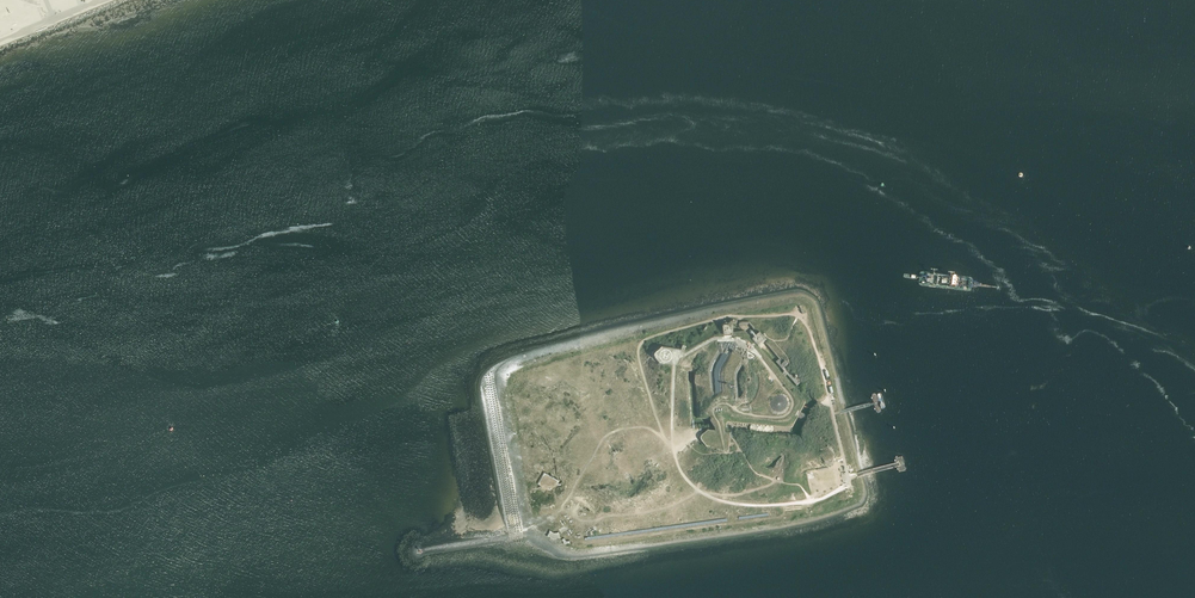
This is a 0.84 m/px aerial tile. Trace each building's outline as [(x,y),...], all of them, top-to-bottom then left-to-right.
[(732,422),(790,426),(791,426),(792,425),(797,417),(806,422),(809,416),(800,411),(805,402),(805,401),(805,400),(804,399),(792,385),(758,347),(752,339),(745,331),(735,332),(732,332),(724,332),(692,347),(693,371),(698,419),(714,420),(714,418),(726,419),(726,421),(732,422)] [(760,331),(756,335),(752,339),(758,347),(767,340),(760,331)] [(682,366),(684,355),(685,346),(683,346),(682,348),(681,351),(680,350),(680,349),(669,348),(669,347),(668,346),(667,346),(666,347),(666,348),(660,347),(652,351),(651,357),(659,363),(660,363),(682,366)] [(780,360),(777,362),(798,386),(801,384),(780,360)] [(679,414),(669,397),(669,395),(668,395),(667,395),(666,395),(658,393),(658,394),(658,395),(667,398),(677,415),(678,415),(679,414)] [(703,440),(710,448),(731,449),(731,453),(733,453),(735,433),(729,433),(726,421),(726,419),(714,418),(714,420),(714,431),(711,431),(703,437),(703,440)] [(620,454),(620,453),(610,443),(620,454)] [(608,444),(617,455),(618,455),(609,444),(608,444)] [(835,456),(828,445),(818,452),(821,457),(825,462),(827,463),(827,464),(825,464),(825,465),(826,465),(827,465),(831,466),(834,463),(835,461),(835,460),(835,459),(834,459),(835,456)] [(763,469),(769,471),(767,474),(779,484),(783,484),(791,476),(783,468),(784,464),(783,463),(786,460),(785,459),(777,467),(775,470),(770,470),(764,468),(763,469)] [(559,481),(555,478),(552,477),(552,476),(552,475),(551,475),(550,475),(550,476),(543,471),(536,483),(539,486),(536,488),(537,490),(540,488),(549,490),(556,485),(560,485),(560,484),(557,483),(559,481)] [(784,514),(743,520),(743,522),(784,516),(784,514)] [(568,532),(570,530),(564,522),(562,523),(564,527),(555,533),(558,532),(559,533),(566,529),(568,532)] [(554,533),(550,530),(547,534),(553,539),(559,538),(559,533),(558,532),(555,533),(554,533)] [(561,538),(561,540),(562,542),(562,544),(562,545),(563,546),(564,546),(565,546),(566,546),(566,545),(567,545),(571,544),(570,540),(567,541),(566,541),(566,540),(565,539),(564,537),(563,537),(562,538),(561,538)]
